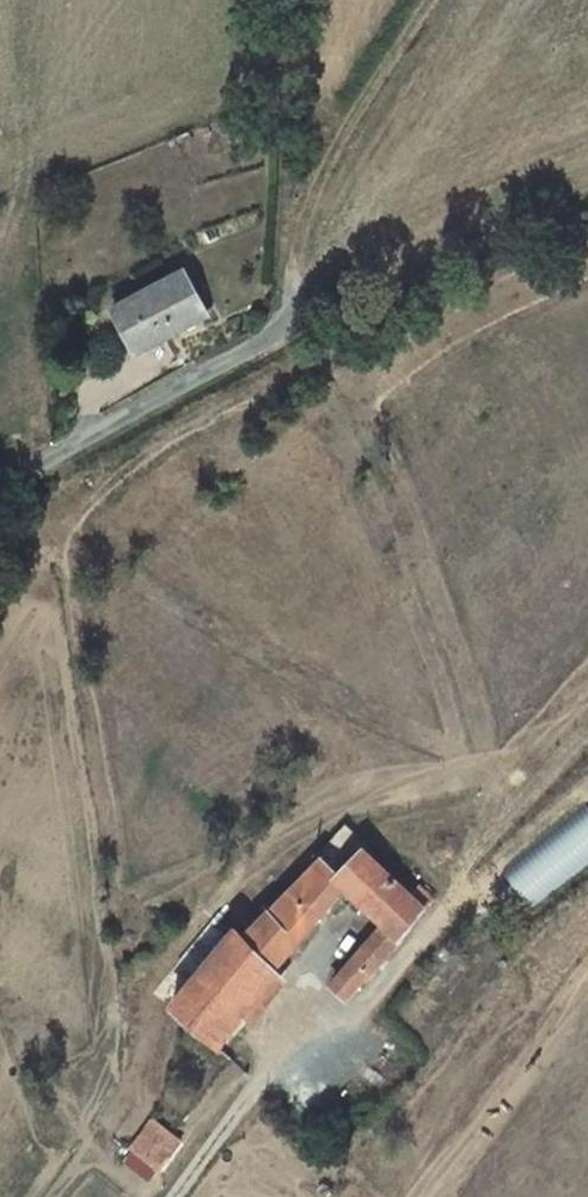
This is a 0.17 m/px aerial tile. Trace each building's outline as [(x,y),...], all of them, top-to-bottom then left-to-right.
[(114,311),(137,353),(207,315),(184,273),(114,311)] [(364,851),(347,834),(321,860),(338,876),(364,851)] [(338,876),(321,860),(244,938),(236,931),(201,972),(199,975),(240,1011),(343,889),(382,927),(332,985),(347,998),(367,975),(370,977),(425,909),(410,896),(364,851),(338,876)] [(433,900),(419,887),(410,896),(425,909),(433,900)] [(240,1011),(199,975),(171,1008),(212,1043),(240,1011)] [(181,1142),(155,1122),(132,1150),(159,1172),(181,1142)]
